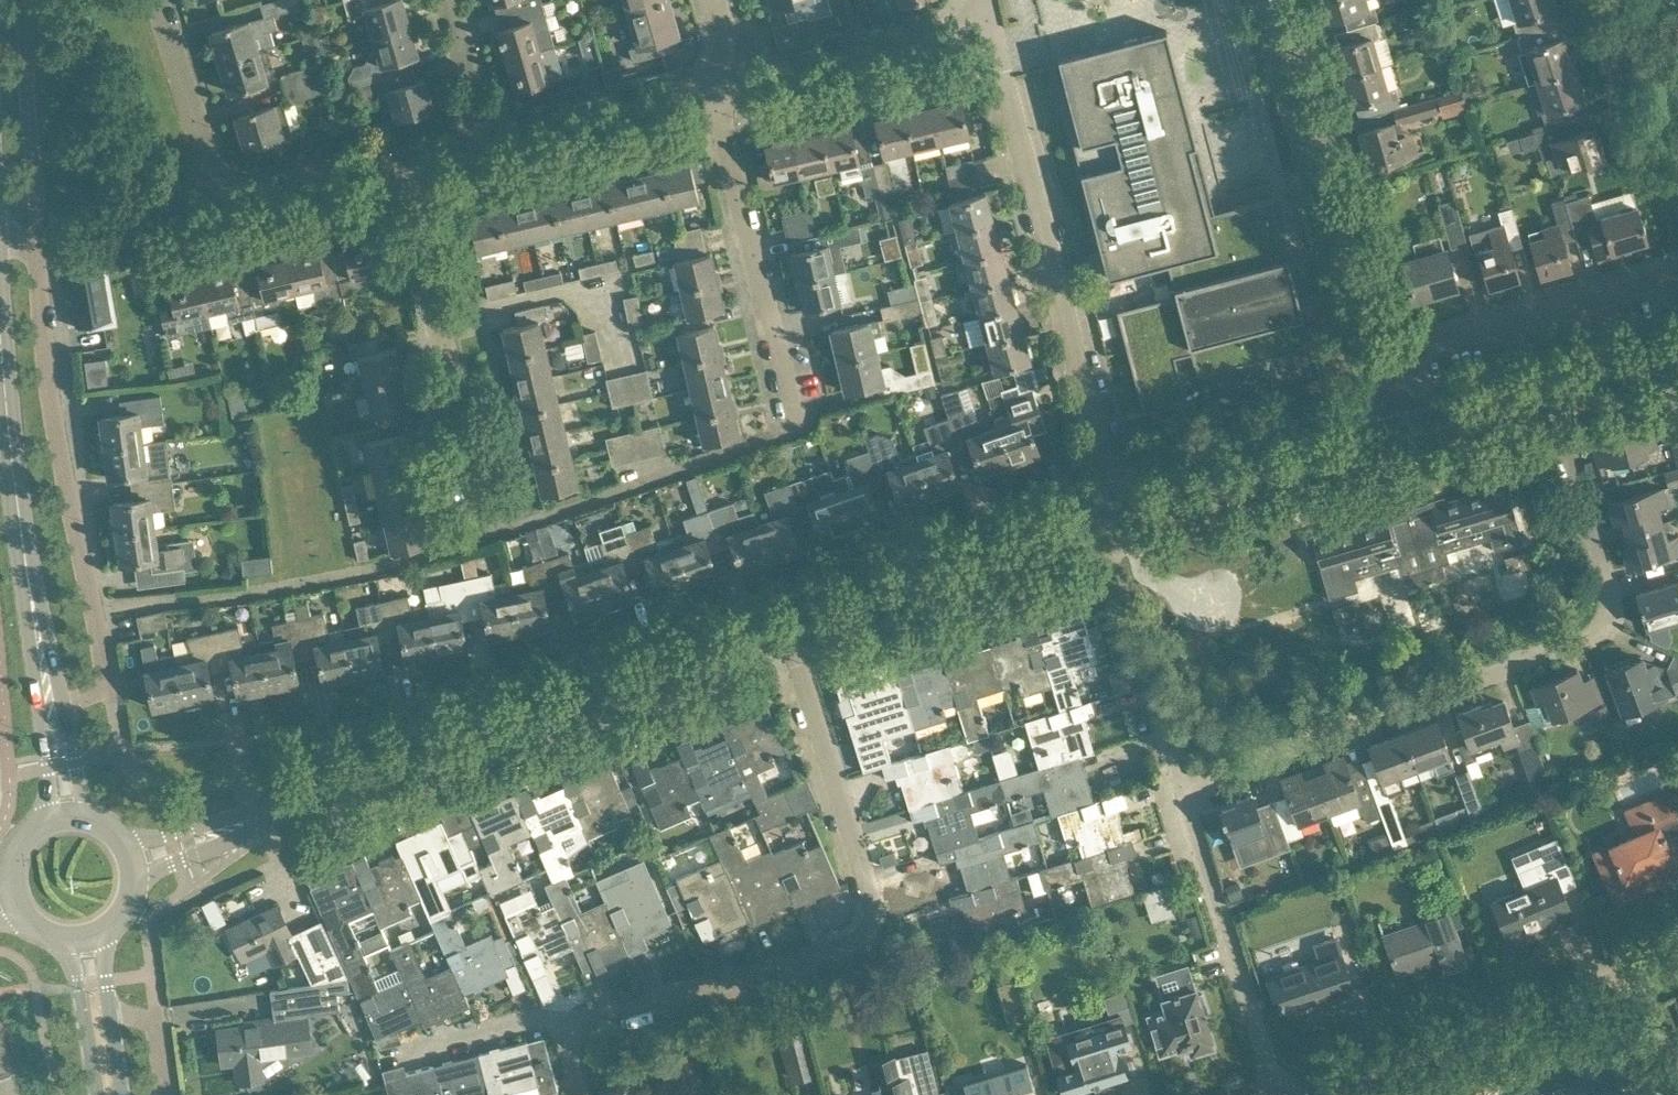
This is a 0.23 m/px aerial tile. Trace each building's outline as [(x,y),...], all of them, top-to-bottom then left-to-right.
[(220,60),(274,44),(270,30),(277,28),(273,14),(300,6),(299,0),(270,0),(260,3),(264,17),(230,26),(230,24),(225,26),(226,28),(211,32),(220,60)] [(349,18),(366,13),(373,35),(410,25),(403,0),(343,0),(349,18)] [(506,12),(497,15),(497,16),(507,13),(542,3),(541,0),(503,0),(506,12)] [(628,10),(636,7),(662,0),(625,0),(628,10)] [(628,10),(638,44),(629,47),(633,61),(679,48),(676,36),(679,35),(675,21),(666,24),(662,8),(670,6),(669,0),(662,0),(636,7),(628,10)] [(773,9),(784,6),(788,22),(817,14),(818,16),(832,12),(829,0),(770,0),(773,9)] [(859,11),(875,6),(874,0),(856,0),(859,11)] [(990,10),(997,8),(996,0),(988,0),(990,10)] [(1347,29),(1376,21),(1373,8),(1370,9),(1367,0),(1320,0),(1321,3),(1325,2),(1330,20),(1344,16),(1347,29)] [(1518,20),(1514,22),(1519,37),(1556,25),(1551,11),(1554,10),(1550,0),(1512,0),(1518,20)] [(542,3),(507,13),(510,26),(498,29),(501,38),(499,38),(501,44),(502,43),(507,60),(555,46),(542,3)] [(1335,47),(1344,77),(1381,66),(1374,41),(1382,39),(1376,21),(1347,29),(1348,30),(1334,34),(1338,47),(1335,47)] [(348,77),(350,86),(413,68),(410,57),(418,54),(410,25),(373,35),(377,49),(371,51),(365,63),(354,66),(348,77)] [(1556,25),(1519,37),(1524,52),(1519,53),(1529,83),(1538,80),(1577,68),(1571,52),(1568,53),(1562,38),(1560,38),(1556,25)] [(1167,29),(1156,32),(1156,33),(1137,37),(1124,41),(1125,45),(1100,52),(1099,47),(1058,58),(1060,65),(1055,67),(1054,64),(1052,64),(1108,278),(1167,263),(1176,295),(1117,310),(1144,412),(1186,401),(1175,357),(1191,353),(1197,375),(1311,345),(1272,196),(1234,206),(1234,207),(1207,214),(1190,147),(1197,145),(1167,29)] [(328,35),(320,37),(323,49),(331,46),(328,35)] [(579,39),(583,53),(589,74),(602,70),(592,35),(579,39)] [(274,44),(220,60),(230,91),(244,87),(244,89),(248,88),(248,85),(277,76),(267,47),(275,45),(274,44)] [(555,46),(507,60),(516,90),(563,76),(555,46)] [(1435,56),(1426,59),(1428,67),(1437,65),(1435,56)] [(282,73),(286,87),(321,77),(317,63),(282,73)] [(602,68),(606,83),(623,78),(619,63),(602,68)] [(1381,66),(1344,77),(1352,105),(1355,104),(1359,118),(1394,107),(1401,105),(1396,89),(1388,91),(1381,66)] [(413,68),(350,86),(356,105),(390,95),(397,119),(438,107),(438,106),(434,107),(426,79),(417,81),(413,68)] [(1577,68),(1538,80),(1549,111),(1543,113),(1548,128),(1564,122),(1585,115),(1580,101),(1583,100),(1577,81),(1581,80),(1577,68)] [(321,77),(286,87),(290,101),(325,91),(321,77)] [(1462,88),(1466,100),(1484,94),(1480,82),(1462,88)] [(1401,105),(1394,107),(1398,121),(1440,109),(1442,117),(1466,110),(1460,88),(1401,105)] [(960,99),(932,106),(941,142),(969,136),(960,99)] [(255,111),(255,109),(251,110),(251,112),(237,117),(246,147),(293,133),(283,102),(255,111)] [(932,106),(905,112),(913,149),(941,142),(932,106)] [(913,149),(905,112),(876,119),(884,155),(913,149)] [(1369,167),(1391,161),(1412,155),(1407,136),(1397,139),(1392,123),(1359,132),(1361,140),(1363,140),(1370,165),(1369,166),(1369,167)] [(850,125),(823,131),(831,168),(839,166),(843,182),(861,178),(865,196),(874,194),(880,220),(882,219),(886,218),(880,193),(874,165),(860,168),(850,125)] [(1544,160),(1547,159),(1552,175),(1584,164),(1605,157),(1595,127),(1560,139),(1556,126),(1520,136),(1525,152),(1539,147),(1544,160)] [(823,131),(794,138),(803,174),(831,168),(823,131)] [(338,134),(332,142),(336,150),(348,147),(345,133),(338,134)] [(803,174),(794,138),(766,145),(774,181),(803,174)] [(974,159),(945,165),(948,179),(977,172),(974,159)] [(886,161),(874,165),(880,193),(893,190),(886,161)] [(693,164),(697,180),(708,177),(704,162),(693,164)] [(690,163),(664,169),(672,205),(699,199),(690,163)] [(664,169),(636,176),(645,212),(672,205),(664,169)] [(818,194),(835,190),(831,172),(814,177),(818,194)] [(977,172),(948,179),(951,192),(980,185),(977,172)] [(636,176),(608,182),(617,219),(645,212),(636,176)] [(617,219),(608,182),(580,189),(588,225),(617,219)] [(588,225),(580,189),(553,195),(562,232),(588,225)] [(950,203),(958,231),(993,221),(986,193),(950,203)] [(553,195),(525,202),(534,238),(562,232),(553,195)] [(1590,195),(1566,201),(1579,245),(1593,241),(1598,260),(1614,256),(1612,251),(1647,241),(1643,228),(1645,227),(1644,223),(1642,224),(1637,206),(1602,216),(1602,218),(1597,219),(1590,195)] [(1530,240),(1535,256),(1541,277),(1571,268),(1563,242),(1576,238),(1578,245),(1579,245),(1566,201),(1565,197),(1552,201),(1558,223),(1544,227),(1547,235),(1530,240)] [(1453,248),(1468,244),(1456,200),(1440,204),(1453,248)] [(525,202),(498,208),(506,245),(534,238),(525,202)] [(469,215),(478,251),(506,245),(498,208),(469,215)] [(1503,223),(1468,232),(1474,253),(1478,252),(1490,292),(1503,288),(1502,284),(1519,279),(1510,250),(1522,246),(1511,208),(1499,212),(1503,223)] [(782,215),(785,228),(813,221),(811,209),(782,215)] [(900,220),(906,243),(917,240),(911,217),(900,220)] [(813,221),(785,228),(788,242),(817,235),(813,221)] [(993,221),(958,231),(965,258),(1001,248),(993,221)] [(812,248),(791,253),(797,281),(834,272),(846,269),(840,244),(862,239),(859,225),(830,232),(833,243),(828,244),(812,248)] [(676,244),(676,246),(704,240),(700,227),(673,233),(676,244)] [(333,250),(332,250),(343,295),(370,289),(367,274),(384,270),(376,236),(345,244),(348,256),(335,259),(333,250)] [(1438,236),(1427,239),(1413,243),(1417,257),(1401,262),(1413,301),(1442,292),(1440,286),(1455,282),(1446,249),(1442,250),(1438,236)] [(1090,238),(1076,242),(1080,255),(1093,251),(1090,238)] [(676,260),(682,289),(718,280),(711,252),(707,253),(704,240),(676,246),(679,255),(680,259),(676,260)] [(917,240),(906,243),(912,266),(923,263),(917,240)] [(899,242),(890,244),(893,257),(902,255),(899,242)] [(659,259),(679,255),(676,246),(676,244),(657,249),(659,259)] [(1001,248),(965,258),(972,286),(1008,276),(1001,248)] [(304,254),(289,257),(297,291),(301,307),(317,304),(317,302),(329,299),(333,301),(341,300),(340,296),(343,295),(332,250),(334,259),(322,262),(319,249),(318,249),(319,250),(310,252),(309,251),(304,252),(304,254)] [(633,254),(636,265),(655,260),(652,250),(633,254)] [(100,255),(66,261),(77,327),(99,323),(112,321),(105,281),(103,267),(100,255)] [(245,270),(245,271),(259,328),(283,323),(280,310),(282,310),(279,295),(297,291),(289,257),(257,265),(260,277),(247,280),(245,270)] [(616,259),(596,263),(599,274),(618,269),(616,259)] [(578,267),(581,278),(599,274),(596,263),(578,267)] [(217,274),(200,278),(212,326),(229,322),(242,319),(244,332),(259,328),(245,271),(244,271),(246,280),(234,283),(231,271),(222,273),(222,272),(216,273),(217,274)] [(561,272),(543,276),(545,286),(563,282),(561,272)] [(834,272),(797,281),(804,310),(841,301),(834,272)] [(917,283),(920,295),(922,301),(932,298),(926,275),(916,278),(917,283)] [(524,280),(526,291),(545,286),(543,276),(524,280)] [(1008,276),(972,286),(980,314),(1016,305),(1008,276)] [(159,301),(164,322),(168,337),(195,330),(212,326),(200,278),(170,285),(173,298),(159,301)] [(486,286),(489,300),(517,293),(513,279),(486,286)] [(680,318),(680,319),(707,312),(724,309),(718,280),(682,289),(688,316),(680,318)] [(917,283),(888,290),(891,303),(920,295),(917,283)] [(629,326),(635,324),(643,323),(637,294),(623,297),(629,326)] [(924,310),(922,301),(920,295),(891,303),(881,306),(884,320),(924,310)] [(922,301),(924,310),(928,324),(938,322),(932,298),(922,301)] [(503,329),(509,356),(545,348),(539,320),(546,319),(542,305),(537,306),(515,312),(518,325),(503,329)] [(1016,305),(980,314),(988,342),(1023,332),(1016,305)] [(707,312),(680,319),(683,331),(678,332),(684,361),(721,352),(714,324),(710,325),(707,312)] [(831,331),(838,360),(877,351),(874,336),(883,334),(880,319),(831,331)] [(595,330),(581,333),(588,361),(602,358),(595,330)] [(1023,332),(988,342),(995,370),(1031,361),(1023,332)] [(931,338),(936,356),(946,353),(942,335),(931,338)] [(361,341),(349,344),(352,357),(360,355),(367,383),(402,375),(395,347),(380,350),(377,337),(361,341)] [(925,341),(910,345),(912,355),(928,351),(925,341)] [(545,348),(509,356),(516,384),(552,375),(545,348)] [(877,351),(838,360),(845,391),(885,382),(894,379),(891,364),(881,367),(877,351)] [(721,352),(684,361),(691,388),(727,380),(721,352)] [(946,353),(936,356),(943,383),(954,381),(946,353)] [(651,355),(643,357),(645,368),(653,366),(651,355)] [(104,358),(85,361),(88,386),(108,384),(104,358)] [(194,362),(168,368),(170,379),(197,373),(194,362)] [(894,379),(885,382),(887,394),(936,382),(932,368),(906,374),(891,364),(894,379)] [(1011,413),(995,418),(998,426),(1010,462),(1011,466),(1026,461),(1025,457),(1039,452),(1029,424),(1034,422),(1033,419),(1040,417),(1032,393),(1040,390),(1032,366),(1024,368),(1014,372),(1019,386),(1003,391),(1006,398),(1011,413)] [(309,368),(297,371),(302,393),(314,390),(309,368)] [(646,369),(632,372),(639,400),(653,397),(646,369)] [(632,372),(619,375),(626,403),(639,400),(632,372)] [(402,375),(367,383),(376,425),(405,418),(402,404),(409,403),(402,375)] [(552,375),(516,384),(522,412),(559,403),(552,375)] [(605,378),(609,392),(612,407),(626,403),(619,375),(608,378),(605,378)] [(727,380),(691,388),(697,416),(734,408),(727,380)] [(935,385),(925,388),(927,398),(937,395),(935,385)] [(234,414),(246,411),(240,386),(228,389),(234,414)] [(283,386),(273,388),(276,404),(287,401),(283,386)] [(958,388),(941,393),(960,448),(970,444),(981,472),(1010,462),(998,426),(982,431),(975,409),(966,412),(958,388)] [(960,448),(941,393),(940,393),(948,418),(924,426),(928,438),(913,444),(916,453),(918,458),(931,494),(959,484),(948,452),(960,448)] [(101,416),(105,447),(143,442),(140,426),(164,423),(160,395),(129,399),(131,412),(101,416)] [(559,403),(522,412),(529,439),(565,431),(559,403)] [(734,408),(697,416),(704,444),(740,435),(734,408)] [(1649,416),(1619,425),(1630,461),(1649,455),(1648,450),(1658,447),(1649,416)] [(346,418),(335,421),(338,434),(349,431),(346,418)] [(379,437),(371,439),(365,440),(372,469),(408,460),(402,433),(408,431),(405,418),(376,425),(379,437)] [(1630,461),(1619,425),(1601,430),(1601,434),(1590,437),(1598,466),(1610,463),(1611,466),(1630,461)] [(660,426),(646,429),(653,456),(666,453),(660,426)] [(646,429),(633,432),(640,459),(653,456),(646,429)] [(565,431),(529,439),(536,467),(572,458),(565,431)] [(633,432),(619,435),(626,463),(640,459),(633,432)] [(931,494),(918,458),(916,453),(901,458),(895,440),(893,441),(892,437),(877,433),(866,436),(880,480),(891,476),(901,504),(931,494)] [(619,435),(606,438),(607,444),(612,466),(626,463),(619,435)] [(849,473),(835,478),(851,526),(879,517),(868,484),(880,480),(866,436),(864,437),(868,450),(852,455),(844,458),(849,473)] [(143,442),(105,447),(109,478),(139,474),(141,485),(172,481),(169,454),(167,438),(143,442)] [(572,458),(536,467),(542,495),(578,486),(572,458)] [(408,460),(372,469),(379,497),(415,488),(408,460)] [(819,471),(790,481),(799,507),(801,513),(811,509),(821,537),(851,526),(835,478),(834,478),(830,468),(819,471)] [(1666,472),(1670,486),(1677,484),(1677,468),(1666,472)] [(1510,498),(1515,496),(1510,477),(1487,483),(1489,488),(1433,505),(1432,501),(1408,508),(1426,569),(1429,581),(1446,576),(1442,564),(1450,561),(1447,551),(1490,539),(1494,550),(1523,542),(1510,498)] [(113,502),(117,532),(154,526),(152,511),(176,508),(172,481),(141,485),(142,498),(113,502)] [(788,517),(801,513),(799,507),(790,481),(769,488),(770,490),(765,491),(774,518),(759,523),(771,559),(799,549),(788,517)] [(351,484),(341,486),(345,504),(356,502),(351,484)] [(1619,521),(1622,533),(1662,521),(1658,506),(1668,503),(1664,487),(1609,503),(1615,523),(1619,521)] [(415,488),(379,497),(385,524),(422,516),(415,488)] [(771,559),(759,523),(758,523),(754,511),(738,516),(732,501),(709,509),(719,540),(730,537),(741,569),(771,559)] [(356,502),(345,504),(349,523),(360,521),(356,502)] [(1426,569),(1408,508),(1384,515),(1385,519),(1329,535),(1328,530),(1305,537),(1311,557),(1317,555),(1330,598),(1358,590),(1355,579),(1398,566),(1401,576),(1409,573),(1412,585),(1429,581),(1426,569)] [(692,529),(672,535),(688,582),(690,587),(706,582),(704,577),(717,572),(708,544),(719,540),(709,509),(688,516),(692,529)] [(422,516),(385,524),(392,552),(428,543),(422,516)] [(626,520),(622,521),(626,532),(635,529),(631,518),(626,520)] [(626,532),(622,521),(601,529),(609,552),(589,559),(594,572),(605,605),(634,596),(624,568),(637,563),(633,553),(626,532)] [(1622,533),(1626,547),(1622,548),(1627,567),(1677,552),(1677,539),(1677,536),(1667,539),(1662,521),(1622,533)] [(650,524),(635,529),(626,532),(633,553),(637,563),(647,560),(658,592),(688,582),(672,535),(656,541),(650,524)] [(138,529),(117,532),(121,563),(151,559),(152,572),(153,575),(184,570),(196,569),(191,539),(156,544),(156,542),(154,526),(138,529)] [(553,585),(546,559),(545,559),(537,528),(526,531),(533,556),(532,558),(533,564),(524,567),(526,581),(511,584),(513,594),(514,601),(520,630),(550,624),(544,595),(555,591),(553,585)] [(364,538),(354,541),(359,560),(369,557),(364,538)] [(1505,557),(1509,572),(1529,566),(1525,551),(1505,557)] [(568,552),(546,559),(553,585),(555,591),(566,587),(575,616),(605,605),(594,572),(589,559),(578,563),(572,565),(568,552)] [(241,558),(244,576),(273,572),(271,555),(241,558)] [(491,574),(465,579),(472,609),(484,607),(490,636),(520,630),(514,601),(513,594),(496,598),(491,574)] [(443,599),(426,603),(426,605),(437,652),(467,646),(460,612),(472,609),(465,579),(440,585),(443,599)] [(1657,588),(1636,594),(1641,612),(1642,612),(1647,627),(1677,617),(1677,582),(1657,588)] [(408,596),(381,602),(388,632),(401,630),(407,659),(437,652),(426,605),(411,609),(408,596)] [(295,605),(298,619),(305,652),(317,650),(324,681),(355,675),(345,628),(328,631),(324,614),(311,616),(308,602),(295,605)] [(360,625),(345,628),(355,675),(384,668),(377,635),(388,632),(381,602),(356,607),(360,625)] [(1332,608),(1337,623),(1357,617),(1353,602),(1332,608)] [(1033,619),(1054,686),(1062,710),(1082,703),(1071,667),(1097,659),(1096,658),(1108,654),(1101,630),(1089,634),(1080,604),(1053,613),(1056,625),(1050,627),(1046,615),(1033,619)] [(164,610),(138,616),(137,616),(140,631),(168,625),(164,610)] [(295,654),(305,652),(298,619),(272,624),(275,639),(259,642),(270,690),(301,683),(295,654)] [(1024,635),(991,645),(1004,688),(1019,683),(1023,695),(1054,686),(1033,619),(1020,623),(1024,635)] [(239,626),(213,632),(220,665),(234,662),(241,696),(270,690),(259,642),(260,652),(245,655),(239,626)] [(190,651),(174,654),(184,702),(216,696),(210,667),(220,665),(213,632),(187,637),(190,651)] [(940,648),(943,660),(957,703),(968,738),(989,732),(978,696),(1004,688),(991,645),(957,656),(953,643),(940,648)] [(155,644),(141,647),(155,708),(184,702),(174,654),(158,658),(155,644)] [(907,658),(894,662),(914,728),(946,719),(942,708),(957,703),(943,660),(911,670),(907,658)] [(1614,693),(1622,714),(1677,693),(1677,692),(1677,672),(1669,667),(1667,668),(1656,664),(1646,667),(1643,659),(1606,672),(1614,693)] [(894,662),(893,660),(868,667),(869,671),(861,673),(860,669),(835,677),(841,699),(850,696),(856,713),(846,716),(863,772),(891,764),(884,738),(914,729),(914,728),(894,662)] [(1532,686),(1538,702),(1526,706),(1534,727),(1591,706),(1577,669),(1532,686)] [(1062,710),(1025,722),(1040,768),(1052,765),(1080,756),(1094,752),(1084,718),(1096,714),(1092,700),(1082,703),(1062,710)] [(1454,732),(1462,752),(1464,759),(1477,754),(1504,744),(1504,745),(1518,739),(1504,701),(1482,709),(1480,705),(1458,713),(1463,728),(1454,732)] [(767,705),(722,725),(745,777),(745,778),(755,801),(756,800),(761,812),(762,814),(791,802),(786,789),(769,796),(758,771),(775,763),(770,753),(785,746),(767,705)] [(1591,710),(1597,726),(1611,721),(1605,705),(1591,710)] [(1436,721),(1403,733),(1416,768),(1433,761),(1436,769),(1438,775),(1454,769),(1436,721)] [(678,744),(701,797),(706,808),(736,795),(732,784),(745,778),(722,725),(721,725),(726,737),(695,751),(690,739),(678,744)] [(1403,733),(1370,745),(1388,794),(1404,788),(1399,774),(1416,768),(1403,733)] [(968,751),(965,740),(883,766),(887,779),(899,775),(910,809),(952,796),(947,781),(959,777),(954,762),(964,759),(968,751)] [(632,764),(641,784),(661,828),(692,815),(687,803),(701,797),(678,744),(677,745),(682,756),(651,770),(645,758),(632,764)] [(1536,796),(1552,790),(1536,745),(1519,751),(1536,796)] [(1319,769),(1314,771),(1329,811),(1334,824),(1364,812),(1368,821),(1382,816),(1378,804),(1364,766),(1349,772),(1343,755),(1324,762),(1327,771),(1321,773),(1319,769)] [(1080,756),(1052,765),(1040,768),(1001,781),(1007,801),(1044,790),(1052,815),(1058,813),(1094,801),(1080,756)] [(573,768),(560,774),(565,786),(583,826),(588,837),(616,825),(613,820),(631,812),(628,806),(638,802),(631,785),(621,790),(619,786),(611,766),(578,780),(573,768)] [(1466,805),(1454,809),(1460,823),(1472,819),(1485,814),(1469,770),(1455,774),(1466,805)] [(1300,771),(1281,778),(1287,795),(1273,800),(1287,839),(1303,833),(1299,823),(1329,811),(1314,771),(1308,773),(1310,777),(1303,780),(1300,771)] [(952,796),(910,809),(913,821),(926,817),(936,851),(979,838),(971,812),(1007,801),(1001,781),(952,796)] [(528,788),(516,793),(533,831),(554,879),(565,875),(573,871),(558,837),(583,826),(565,786),(534,799),(528,788)] [(476,824),(462,829),(470,847),(483,841),(491,860),(478,866),(480,872),(486,883),(490,892),(524,877),(508,842),(533,831),(516,793),(516,791),(470,811),(476,824)] [(1094,801),(1058,813),(1067,845),(1079,842),(1083,857),(1133,841),(1132,840),(1142,837),(1139,828),(1123,833),(1116,809),(1128,805),(1124,792),(1094,801)] [(1237,803),(1221,809),(1224,818),(1222,819),(1224,823),(1226,822),(1233,842),(1248,836),(1253,850),(1264,845),(1268,856),(1291,848),(1287,839),(1273,800),(1256,806),(1252,794),(1236,799),(1237,803)] [(1604,874),(1612,894),(1646,879),(1649,887),(1677,875),(1677,873),(1673,863),(1677,861),(1677,798),(1635,816),(1642,833),(1595,854),(1604,874)] [(1391,799),(1378,804),(1382,816),(1394,847),(1408,842),(1391,799)] [(761,812),(755,815),(761,829),(797,814),(791,802),(762,814),(761,812)] [(1029,808),(1011,814),(1015,825),(1032,819),(1029,808)] [(1546,819),(1536,823),(1542,837),(1552,833),(1546,819)] [(1034,821),(979,838),(936,851),(940,863),(958,858),(968,891),(949,896),(950,898),(1011,879),(1016,877),(1019,876),(1014,860),(1006,862),(1003,853),(1040,842),(1034,821)] [(443,823),(398,842),(422,897),(431,917),(451,908),(437,878),(467,864),(472,875),(480,872),(478,866),(470,847),(462,829),(448,835),(443,823)] [(796,905),(774,854),(772,849),(746,860),(731,826),(712,834),(722,858),(752,926),(764,921),(761,915),(793,901),(795,906),(796,905)] [(1526,889),(1493,902),(1499,917),(1507,937),(1550,920),(1554,928),(1574,920),(1566,899),(1562,889),(1575,884),(1556,838),(1512,856),(1526,889)] [(1083,857),(1041,870),(1047,889),(1083,878),(1091,905),(1134,891),(1124,857),(1136,854),(1133,841),(1083,857)] [(365,855),(352,861),(374,908),(382,927),(413,913),(408,903),(422,897),(398,842),(397,843),(402,855),(394,858),(392,854),(380,860),(381,864),(371,868),(365,855)] [(803,842),(774,854),(796,905),(840,886),(822,844),(807,851),(803,842)] [(678,881),(667,886),(677,910),(688,905),(704,941),(717,936),(717,934),(727,930),(748,921),(751,926),(752,926),(722,858),(676,878),(678,881)] [(320,884),(311,888),(344,963),(365,954),(349,919),(374,908),(352,861),(317,876),(320,884)] [(629,877),(601,889),(606,899),(629,953),(642,947),(636,935),(669,921),(667,915),(656,890),(651,880),(643,861),(626,868),(629,877)] [(565,875),(554,879),(555,880),(546,883),(555,903),(585,972),(629,953),(606,899),(581,911),(565,875)] [(1011,879),(950,898),(953,910),(966,906),(976,941),(1018,928),(1014,912),(1025,908),(1016,877),(1011,879)] [(1238,881),(1225,885),(1230,902),(1244,898),(1238,881)] [(1152,920),(1174,912),(1164,882),(1141,890),(1152,920)] [(486,883),(469,890),(473,898),(485,893),(485,894),(490,892),(486,883)] [(1269,900),(1266,890),(1255,894),(1258,904),(1269,900)] [(473,898),(471,899),(477,913),(491,907),(485,894),(485,893),(473,898)] [(537,900),(505,914),(534,978),(547,973),(541,961),(573,947),(584,972),(585,972),(555,903),(541,909),(537,900)] [(451,908),(431,917),(452,965),(465,993),(509,974),(506,967),(515,963),(502,935),(493,939),(490,933),(466,943),(451,908)] [(321,920),(291,934),(279,910),(260,919),(258,914),(229,929),(241,956),(266,945),(273,961),(296,950),(311,982),(347,976),(346,974),(321,920)] [(1385,942),(1391,957),(1392,960),(1393,960),(1397,974),(1440,959),(1444,970),(1468,962),(1450,910),(1426,919),(1428,927),(1385,942)] [(1197,913),(1185,917),(1188,925),(1200,921),(1197,913)] [(1345,929),(1349,940),(1358,937),(1355,926),(1345,929)] [(384,933),(374,937),(378,946),(387,942),(384,933)] [(392,950),(405,978),(425,1025),(470,1005),(465,993),(452,965),(427,976),(412,941),(392,950)] [(1285,972),(1274,976),(1282,999),(1277,1000),(1279,1006),(1283,1004),(1287,1014),(1318,1003),(1321,1011),(1356,999),(1349,978),(1340,953),(1300,967),(1298,959),(1283,965),(1285,972)] [(365,954),(344,963),(377,1039),(421,1020),(424,1025),(425,1025),(405,978),(380,989),(365,954)] [(258,1023),(217,1029),(222,1064),(236,1062),(238,1082),(262,1078),(259,1057),(304,1049),(301,1029),(309,1028),(307,1014),(339,1010),(337,993),(349,990),(347,976),(311,982),(270,990),(274,1017),(257,1020),(258,1023)] [(1166,1009),(1150,1014),(1157,1037),(1156,1038),(1158,1043),(1159,1043),(1162,1051),(1195,1041),(1198,1050),(1214,1045),(1196,987),(1162,998),(1166,1009)] [(1126,989),(1103,996),(1108,1012),(1117,1009),(1130,1005),(1126,989)] [(815,1009),(804,1012),(809,1030),(820,1027),(815,1009)] [(1054,1064),(1063,1093),(1123,1074),(1117,1053),(1115,1054),(1113,1047),(1128,1043),(1121,1022),(1067,1039),(1073,1058),(1054,1064)] [(800,1079),(817,1075),(805,1030),(788,1034),(800,1079)] [(480,1053),(490,1094),(512,1094),(511,1092),(537,1085),(540,1094),(541,1094),(558,1091),(547,1049),(530,1054),(527,1041),(480,1053)] [(669,1094),(687,1094),(706,1090),(696,1049),(659,1058),(669,1094)] [(938,1091),(928,1049),(896,1057),(889,1059),(890,1061),(892,1060),(898,1080),(880,1085),(879,1081),(871,1083),(872,1089),(878,1087),(881,1094),(939,1094),(938,1091)] [(433,1065),(441,1094),(490,1094),(480,1053),(433,1065)] [(967,1094),(1036,1094),(1027,1064),(963,1083),(967,1094)] [(384,1078),(389,1094),(441,1094),(433,1065),(384,1078)]
